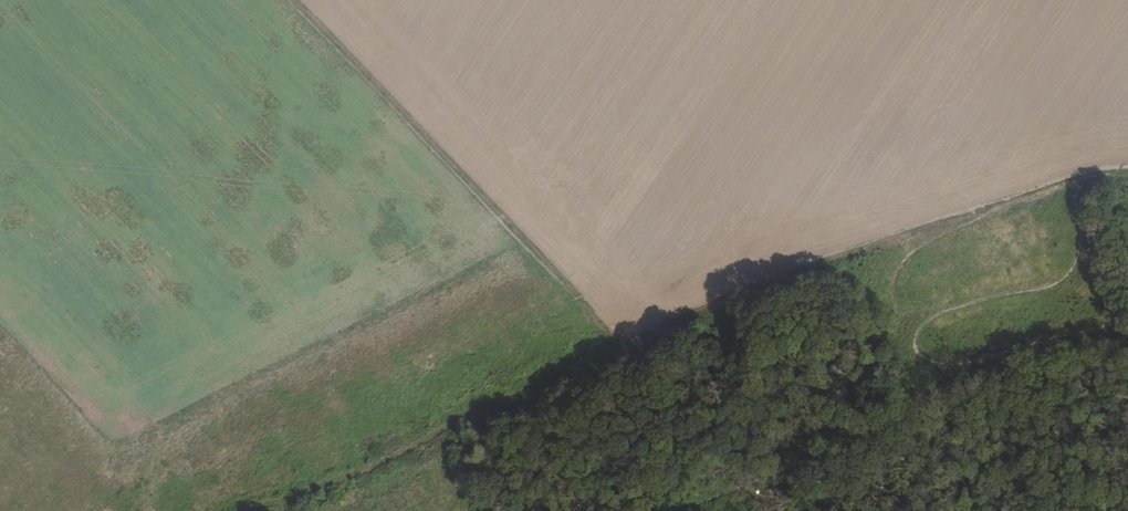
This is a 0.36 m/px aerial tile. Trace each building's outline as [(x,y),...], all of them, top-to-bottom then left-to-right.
[(725,500),(730,510),(731,510),(742,507),(737,495),(725,500)]
